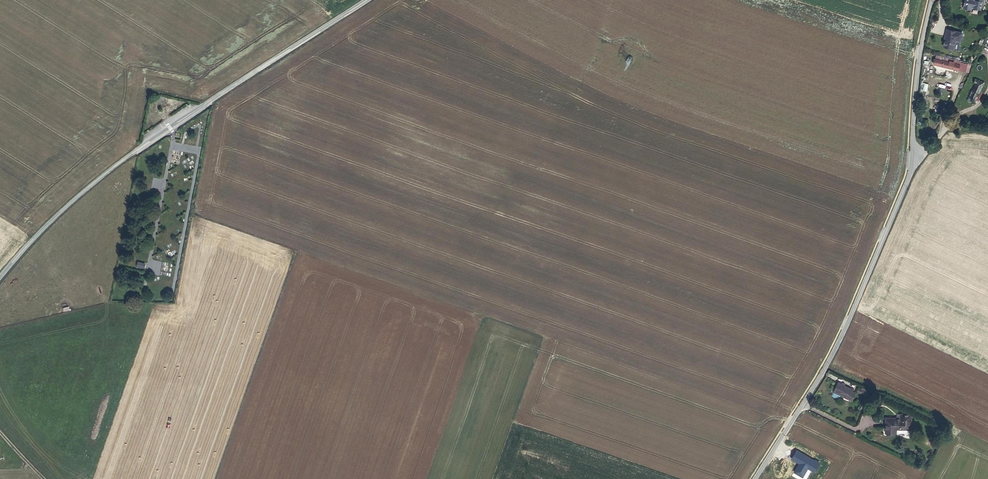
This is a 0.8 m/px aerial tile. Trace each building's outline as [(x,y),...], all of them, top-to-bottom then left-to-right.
[(954,46),(956,37),(960,38),(962,29),(947,25),(958,29),(956,34),(946,30),(944,42),(945,44),(954,46)] [(956,34),(958,29),(947,25),(946,30),(956,34)] [(960,68),(962,58),(939,52),(936,61),(939,62),(941,56),(956,61),(954,67),(960,68)] [(954,67),(956,61),(941,56),(939,62),(954,67)] [(975,99),(984,80),(976,76),(973,80),(976,81),(969,96),(975,99)] [(847,399),(851,392),(852,390),(838,383),(834,393),(841,396),(847,399)] [(866,399),(869,394),(859,388),(856,393),(866,399)] [(909,430),(909,415),(899,415),(899,417),(884,417),(884,432),(895,432),(896,430),(909,430)]
